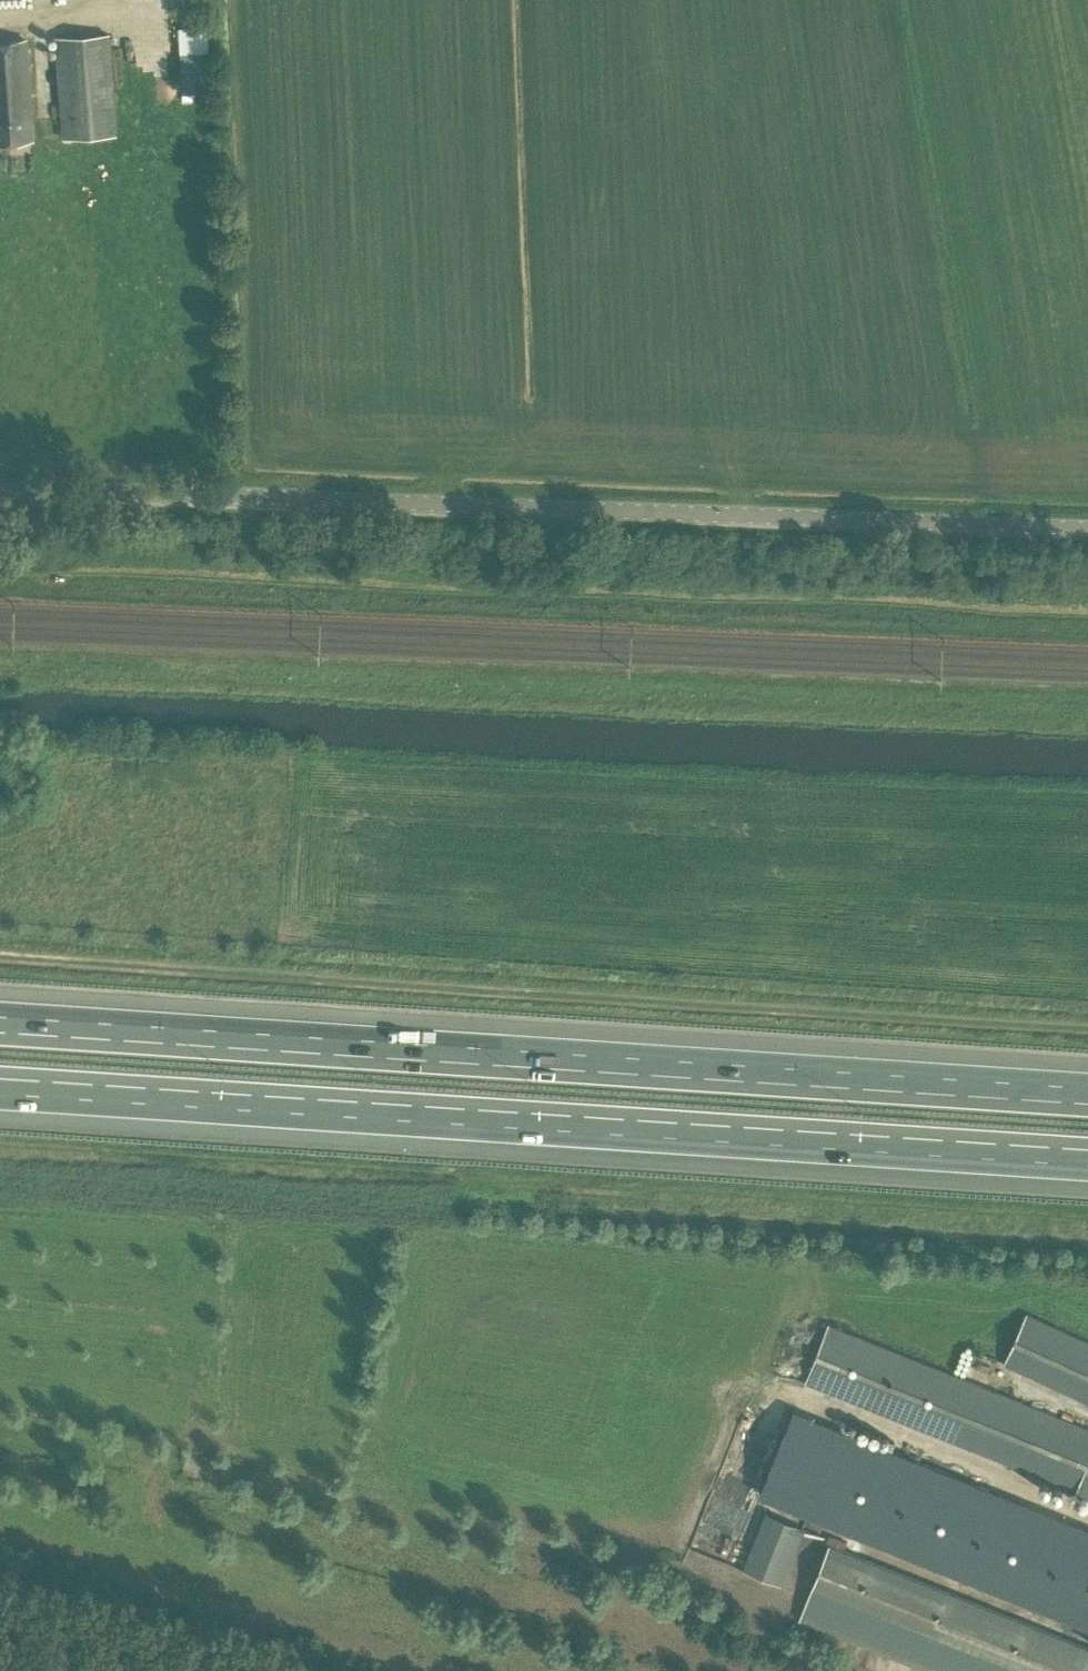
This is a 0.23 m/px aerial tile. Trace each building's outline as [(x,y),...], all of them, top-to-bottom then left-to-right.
[(183,101),(209,102),(208,28),(179,28),(183,101)] [(108,33),(56,36),(62,137),(114,134),(108,33)] [(0,40),(0,140),(31,138),(25,38),(0,40)] [(1027,1312),(1010,1349),(981,1336),(975,1350),(1087,1401),(1087,1341),(1027,1312)] [(977,1381),(829,1322),(806,1381),(954,1439),(977,1381)] [(977,1381),(954,1439),(1028,1468),(1087,1493),(1087,1426),(977,1381)] [(794,1410),(761,1493),(1087,1625),(1087,1529),(794,1410)] [(802,1533),(765,1519),(745,1569),(783,1584),(802,1533)] [(800,1619),(931,1670),(1087,1670),(1087,1646),(829,1543),(800,1619)]
